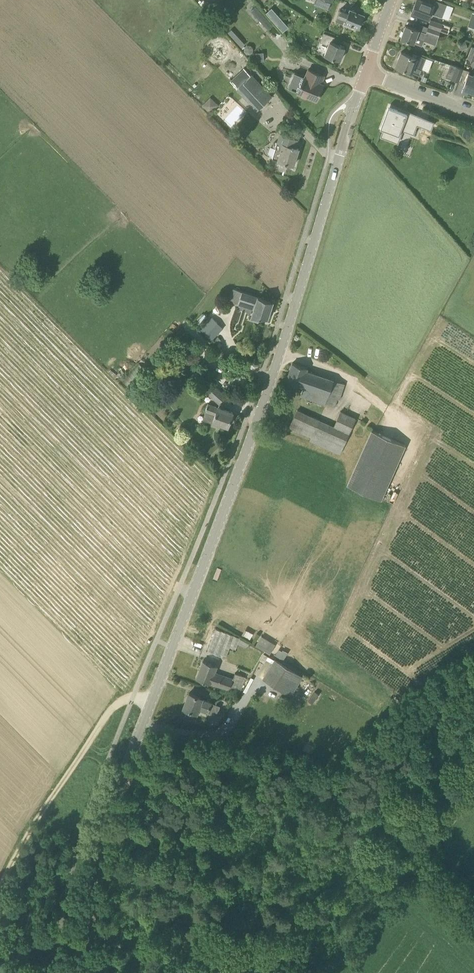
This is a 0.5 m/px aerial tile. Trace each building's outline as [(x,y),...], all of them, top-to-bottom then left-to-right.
[(315,3),(327,8),(327,9),(328,9),(332,1),(332,0),(317,0),(315,3)] [(431,13),(441,18),(447,4),(436,0),(434,5),(421,0),(416,0),(412,11),(429,18),(431,13)] [(251,11),(269,30),(274,25),(256,6),(251,11)] [(272,6),(266,10),(281,31),(287,27),(272,6)] [(336,21),(351,27),(352,24),(359,27),(364,14),(350,9),(348,12),(340,9),(336,21)] [(429,27),(441,31),(443,24),(432,20),(429,27)] [(406,25),(401,38),(415,43),(417,38),(432,43),(435,34),(439,36),(441,31),(429,27),(427,33),(406,25)] [(340,60),(345,47),(332,42),(334,36),(324,33),(320,42),(329,45),(325,55),(334,58),(340,60)] [(466,40),(459,42),(461,49),(468,47),(466,40)] [(263,60),(263,51),(253,52),(254,61),(263,60)] [(417,57),(401,52),(396,66),(412,72),(420,75),(426,59),(417,56),(417,57)] [(459,81),(463,68),(451,64),(446,77),(459,81)] [(257,111),(272,97),(252,75),(250,76),(244,69),(230,81),(257,111)] [(304,76),(298,92),(317,100),(324,84),(321,83),(324,75),(309,69),(305,77),(304,76)] [(462,92),(468,94),(469,90),(473,91),(473,76),(473,75),(472,75),(469,74),(464,86),(462,92)] [(210,96),(202,104),(209,111),(217,104),(210,96)] [(384,117),(380,128),(383,129),(385,129),(383,135),(397,141),(402,128),(413,132),(416,124),(422,126),(425,117),(417,114),(416,116),(391,107),(388,106),(384,117)] [(275,151),(273,158),(278,160),(294,165),(294,163),(296,157),(296,155),(298,156),(299,150),(298,150),(299,148),(294,147),(294,146),(293,146),(295,139),(280,134),(278,142),(276,142),(274,142),(273,143),(273,144),(273,145),(274,147),(276,148),(275,151)] [(233,288),(228,301),(238,304),(239,301),(255,306),(251,317),(258,319),(260,316),(268,319),(273,301),(233,288)] [(212,317),(201,328),(211,339),(219,331),(214,326),(218,323),(212,317)] [(304,387),(301,395),(336,407),(338,399),(340,399),(346,384),(307,371),(308,368),(292,363),(286,381),(304,387)] [(152,382),(143,386),(150,402),(159,398),(152,382)] [(220,404),(226,396),(212,383),(205,390),(220,404)] [(220,424),(228,426),(233,412),(218,407),(208,404),(202,420),(220,426),(220,424)] [(334,427),(297,410),(290,427),(312,437),(310,441),(340,454),(356,418),(341,412),(334,427)] [(347,485),(381,500),(405,445),(372,430),(347,485)] [(207,651),(217,654),(226,658),(230,647),(236,649),(239,643),(238,642),(240,638),(241,638),(216,628),(207,651)] [(262,636),(256,646),(264,651),(270,641),(262,636)] [(279,648),(277,655),(287,657),(289,651),(279,648)] [(291,696),(303,676),(275,659),(263,679),(291,696)] [(215,673),(218,666),(203,660),(196,678),(211,684),(211,683),(230,690),(241,694),(247,677),(236,673),(233,680),(215,673)] [(319,695),(315,692),(309,702),(313,704),(319,695)] [(201,710),(208,712),(217,716),(221,706),(202,699),(203,698),(189,693),(184,708),(197,713),(199,714),(201,710)]
